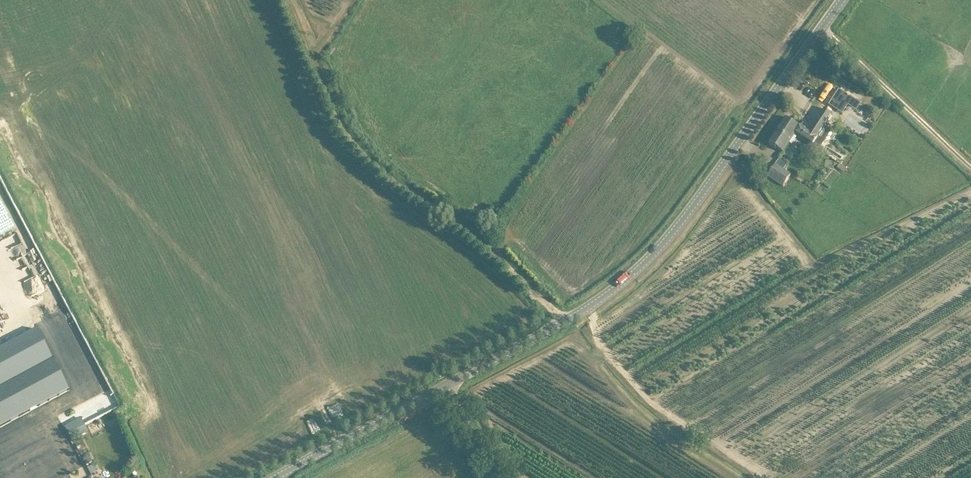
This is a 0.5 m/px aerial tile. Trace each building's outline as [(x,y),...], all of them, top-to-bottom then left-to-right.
[(839,89),(829,105),(843,113),(848,105),(857,110),(861,103),(839,89)] [(800,127),(794,135),(795,135),(812,147),(812,146),(819,150),(825,141),(832,131),(825,127),(833,114),(824,108),(810,131),(800,125),(799,126),(800,127)] [(800,127),(799,126),(785,117),(769,143),(777,148),(783,153),(795,135),(794,135),(800,127)] [(792,175),(784,170),(776,164),(768,176),(784,187),(792,175)] [(0,348),(0,427),(69,390),(36,329),(0,348)] [(73,386),(89,379),(81,360),(65,368),(73,386)] [(97,389),(71,403),(78,417),(104,404),(97,389)] [(64,428),(71,440),(88,431),(81,419),(64,428)] [(78,455),(65,464),(71,474),(85,465),(78,455)]
